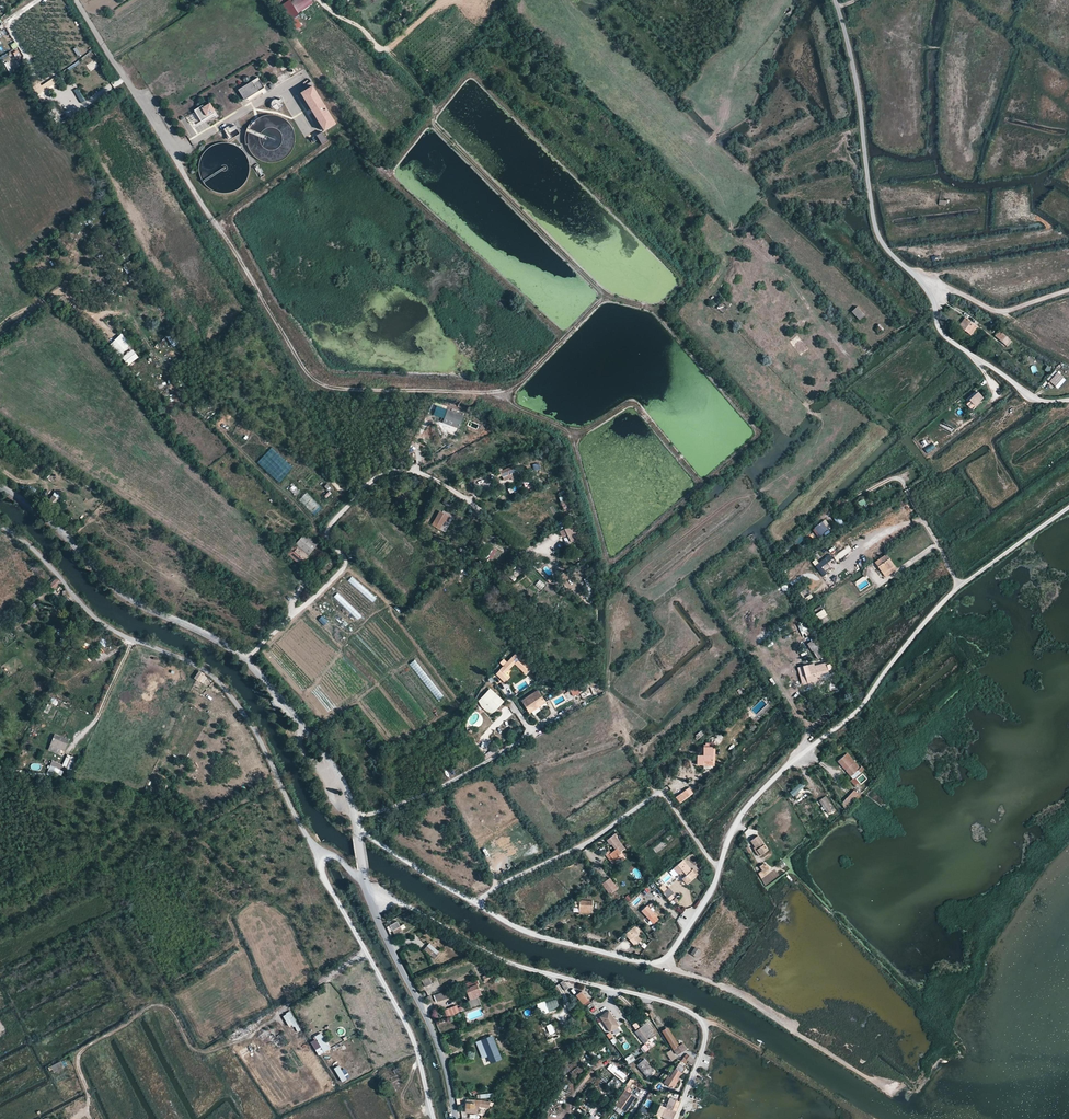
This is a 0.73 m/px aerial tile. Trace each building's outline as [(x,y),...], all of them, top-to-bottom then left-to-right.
[(296,15),(314,4),(311,0),(291,0),(282,6),(297,30),(303,26),(296,15)] [(264,60),(266,63),(276,57),(274,54),(264,60)] [(37,94),(58,82),(54,77),(41,85),(38,79),(31,83),(37,94)] [(258,77),(237,89),(244,100),(264,87),(258,77)] [(300,91),(323,129),(335,122),(312,84),(300,91)] [(81,103),(86,100),(78,88),(73,91),(81,103)] [(281,104),(280,103),(283,101),(282,98),(279,100),(278,99),(277,99),(275,99),(274,99),(273,99),(272,100),(271,101),(270,102),(270,103),(270,104),(270,105),(270,106),(271,107),(272,108),(273,109),(274,109),(275,109),(276,109),(277,109),(278,108),(279,108),(280,107),(280,106),(281,104)] [(194,110),(195,112),(200,120),(201,122),(206,119),(205,117),(215,111),(210,103),(204,107),(202,105),(194,110)] [(234,123),(224,129),(230,139),(240,134),(234,123)] [(323,132),(317,136),(322,144),(328,140),(323,132)] [(259,176),(264,174),(259,163),(254,166),(259,176)] [(128,263),(123,266),(127,274),(133,271),(128,263)] [(851,311),(859,320),(864,315),(856,306),(851,311)] [(959,325),(968,333),(974,325),(965,318),(959,325)] [(874,330),(878,335),(883,330),(878,324),(875,327),(876,328),(874,330)] [(974,325),(968,333),(971,336),(977,327),(974,325)] [(120,356),(132,344),(121,333),(109,345),(120,356)] [(173,347),(178,344),(172,333),(167,336),(173,347)] [(122,358),(128,365),(139,357),(133,349),(122,358)] [(1050,381),(1055,386),(1063,378),(1055,370),(1051,375),(1053,377),(1050,381)] [(969,400),(974,406),(982,398),(978,393),(969,400)] [(464,416),(438,406),(435,415),(443,418),(445,419),(444,422),(444,423),(451,425),(460,429),(464,416)] [(955,427),(944,420),(940,426),(951,433),(955,427)] [(932,443),(924,449),(928,454),(936,448),(932,443)] [(539,462),(532,464),(534,471),(541,469),(539,462)] [(516,466),(498,473),(499,476),(502,475),(504,480),(512,478),(520,474),(516,466)] [(529,491),(534,489),(530,481),(525,484),(529,491)] [(296,496),(301,491),(294,484),(289,488),(296,496)] [(314,516),(322,507),(306,492),(298,501),(314,516)] [(43,503),(51,509),(58,499),(53,494),(49,499),(47,497),(43,503)] [(560,497),(564,511),(571,509),(568,495),(560,497)] [(444,514),(441,512),(433,526),(440,530),(445,521),(448,523),(451,518),(444,514)] [(834,518),(837,526),(843,523),(839,516),(834,518)] [(823,521),(813,529),(818,537),(829,529),(823,521)] [(580,537),(576,524),(560,532),(563,537),(567,535),(569,538),(571,542),(580,537)] [(287,554),(300,564),(303,560),(304,560),(312,550),(318,543),(305,532),(287,554)] [(836,554),(839,559),(852,550),(849,545),(836,554)] [(493,560),(497,550),(493,548),(488,558),(493,560)] [(831,554),(814,565),(822,577),(839,565),(831,554)] [(875,563),(883,573),(894,566),(886,555),(875,563)] [(894,566),(883,573),(886,577),(897,569),(894,566)] [(837,575),(832,579),(835,584),(840,580),(837,575)] [(56,578),(49,585),(52,590),(60,582),(56,578)] [(535,585),(542,590),(546,584),(540,580),(535,585)] [(804,598),(807,597),(810,595),(807,589),(801,592),(804,598)] [(326,600),(322,605),(330,613),(334,608),(326,600)] [(816,613),(822,624),(829,620),(824,609),(816,613)] [(345,628),(349,624),(337,615),(334,619),(345,628)] [(797,625),(802,635),(808,632),(803,622),(797,625)] [(807,644),(811,651),(813,650),(818,658),(824,654),(814,639),(807,644)] [(517,653),(514,656),(529,671),(531,668),(528,664),(517,653)] [(514,656),(495,675),(504,683),(508,678),(504,675),(510,669),(514,664),(525,675),(529,671),(514,656)] [(74,674),(78,677),(80,674),(88,665),(85,662),(74,674)] [(802,665),(805,677),(809,675),(810,677),(828,672),(827,670),(831,669),(829,664),(825,665),(825,662),(814,665),(814,662),(802,665)] [(83,678),(91,668),(88,665),(80,674),(83,678)] [(592,678),(568,688),(571,694),(594,684),(592,678)] [(486,711),(492,713),(495,711),(500,706),(504,701),(490,689),(479,700),(482,707),(486,711)] [(521,701),(529,713),(532,710),(534,708),(544,702),(537,691),(521,701)] [(544,702),(534,708),(537,712),(547,706),(544,702)] [(507,707),(488,727),(494,732),(513,712),(507,707)] [(51,735),(50,739),(66,746),(68,742),(51,735)] [(48,745),(63,752),(66,746),(50,739),(48,745)] [(696,755),(696,765),(703,765),(703,763),(712,763),(712,747),(715,747),(715,742),(708,742),(708,747),(702,747),(702,755),(696,755)] [(712,747),(712,763),(703,763),(703,765),(715,765),(715,747),(712,747)] [(838,761),(851,776),(859,768),(846,753),(838,761)] [(63,766),(73,770),(78,758),(67,754),(63,766)] [(57,777),(61,764),(52,760),(47,774),(57,777)] [(859,768),(851,776),(854,779),(862,772),(859,768)] [(802,782),(790,793),(792,797),(805,785),(802,782)] [(609,792),(615,800),(627,791),(624,788),(622,789),(619,786),(613,790),(613,789),(609,792)] [(675,796),(680,802),(693,793),(688,787),(675,796)] [(841,802),(846,810),(860,796),(854,789),(841,802)] [(819,800),(829,813),(831,811),(822,798),(819,800)] [(516,823),(523,833),(526,831),(519,821),(516,823)] [(608,854),(613,859),(618,856),(621,853),(620,852),(625,848),(613,834),(607,840),(611,844),(612,843),(616,848),(610,853),(608,854)] [(755,846),(761,854),(768,849),(757,835),(750,841),(755,846)] [(806,843),(811,839),(808,835),(803,839),(806,843)] [(761,854),(755,846),(752,848),(758,857),(761,854)] [(604,853),(612,864),(619,858),(618,856),(613,859),(608,854),(610,853),(608,850),(604,853)] [(673,869),(678,875),(680,874),(683,878),(692,871),(683,861),(673,869)] [(761,872),(764,876),(769,872),(767,870),(768,869),(765,864),(764,865),(763,864),(759,866),(762,871),(761,872)] [(692,871),(683,878),(682,879),(687,884),(698,875),(694,870),(692,871)] [(602,884),(606,890),(614,885),(609,879),(602,884)] [(663,893),(667,898),(673,893),(668,888),(663,893)] [(579,900),(579,909),(591,909),(592,901),(579,900)] [(641,911),(652,924),(658,919),(646,906),(641,911)] [(390,925),(393,931),(400,927),(397,922),(390,925)] [(627,937),(631,942),(640,935),(638,933),(639,931),(637,929),(636,930),(635,930),(634,931),(631,928),(625,934),(627,937)] [(640,935),(631,942),(634,946),(643,938),(640,935)] [(434,958),(439,952),(430,943),(424,949),(434,958)] [(691,953),(697,958),(701,952),(695,948),(691,953)] [(425,987),(432,984),(429,977),(422,980),(425,987)] [(562,993),(569,987),(563,980),(556,987),(562,993)] [(477,984),(468,988),(470,994),(476,992),(477,996),(480,994),(477,984)] [(448,990),(434,995),(436,1002),(451,997),(448,990)] [(577,996),(583,1004),(589,1000),(582,992),(577,996)] [(538,1004),(540,1012),(559,1007),(556,999),(538,1004)] [(291,1011),(283,1015),(290,1028),(295,1026),(297,1032),(301,1030),(291,1011)] [(600,1017),(611,1032),(620,1026),(609,1011),(600,1017)] [(636,1032),(645,1044),(656,1036),(646,1024),(636,1032)] [(258,1032),(264,1044),(272,1040),(277,1051),(284,1048),(273,1025),(258,1032)] [(241,1027),(227,1037),(229,1040),(236,1035),(237,1037),(249,1029),(246,1026),(242,1029),(241,1027)] [(662,1031),(674,1050),(680,1046),(668,1028),(662,1031)] [(322,1033),(316,1037),(326,1052),(332,1049),(322,1033)] [(477,1042),(479,1046),(483,1044),(488,1057),(491,1061),(500,1057),(491,1036),(477,1042)] [(674,1050),(677,1056),(687,1050),(683,1043),(680,1046),(674,1050)] [(488,1057),(483,1044),(479,1046),(484,1058),(488,1057)] [(665,1052),(670,1060),(675,1058),(670,1049),(665,1052)] [(635,1065),(646,1076),(654,1069),(643,1058),(635,1065)] [(50,1071),(53,1070),(54,1072),(68,1066),(65,1060),(48,1067),(50,1071)] [(679,1063),(670,1076),(667,1075),(662,1082),(671,1088),(685,1067),(679,1063)] [(340,1066),(336,1068),(344,1081),(348,1078),(340,1066)] [(625,1093),(619,1101),(626,1105),(633,1094),(628,1091),(626,1094),(625,1093)] [(467,1098),(464,1111),(476,1113),(478,1106),(486,1107),(488,1101),(478,1101),(467,1098)] [(594,1100),(592,1105),(588,1103),(585,1110),(588,1111),(587,1113),(594,1116),(601,1103),(594,1100)] [(670,1101),(667,1108),(675,1111),(676,1106),(673,1105),(674,1103),(670,1101)]
